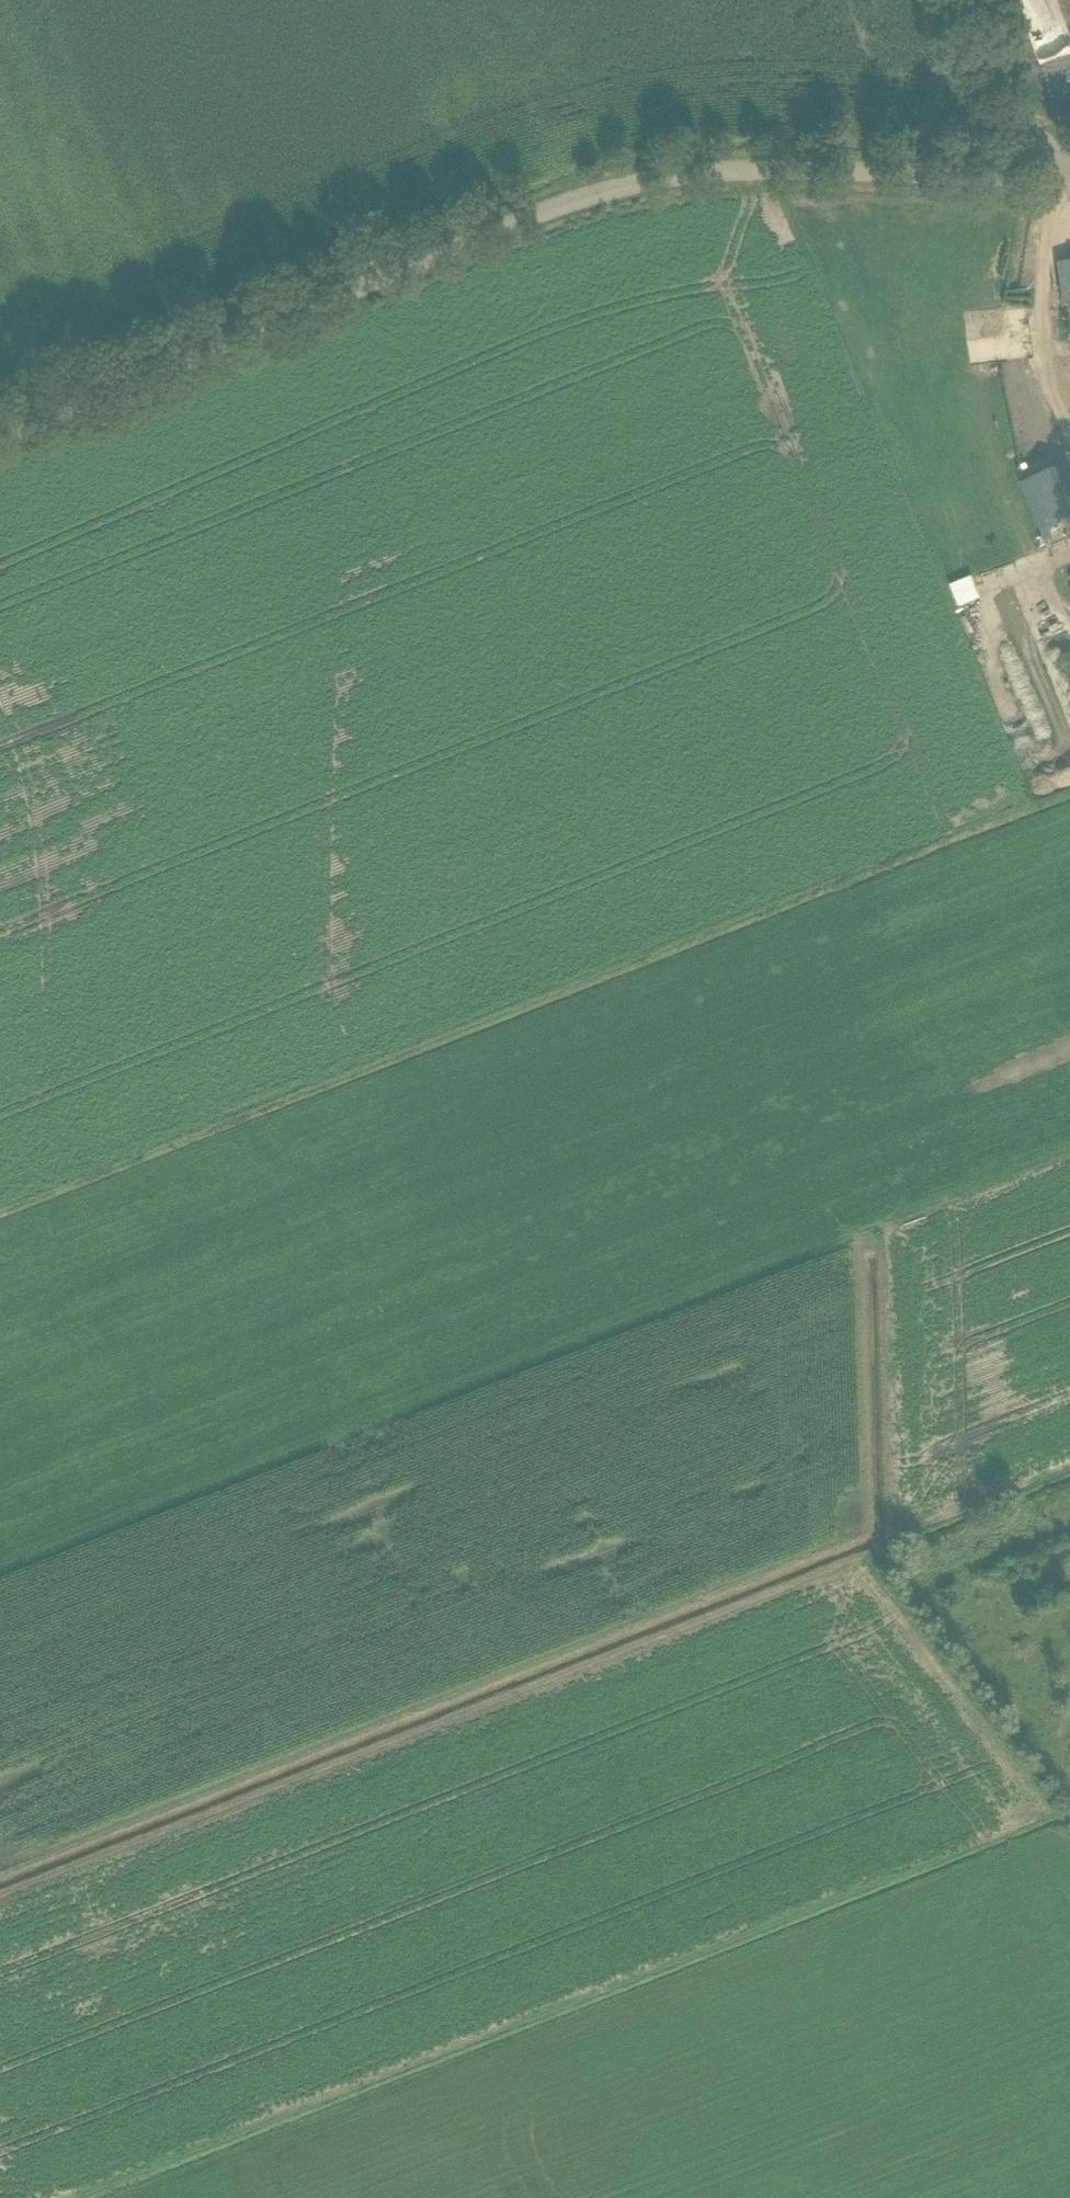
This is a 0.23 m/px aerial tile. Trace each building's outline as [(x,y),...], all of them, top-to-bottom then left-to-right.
[(1059,264),(1058,264),(1064,306),(1069,305),(1069,263),(1059,264)] [(1040,414),(999,431),(1015,469),(1056,453),(1040,414)] [(1047,547),(1069,537),(1069,484),(1057,452),(1056,453),(1015,469),(1047,547)]
